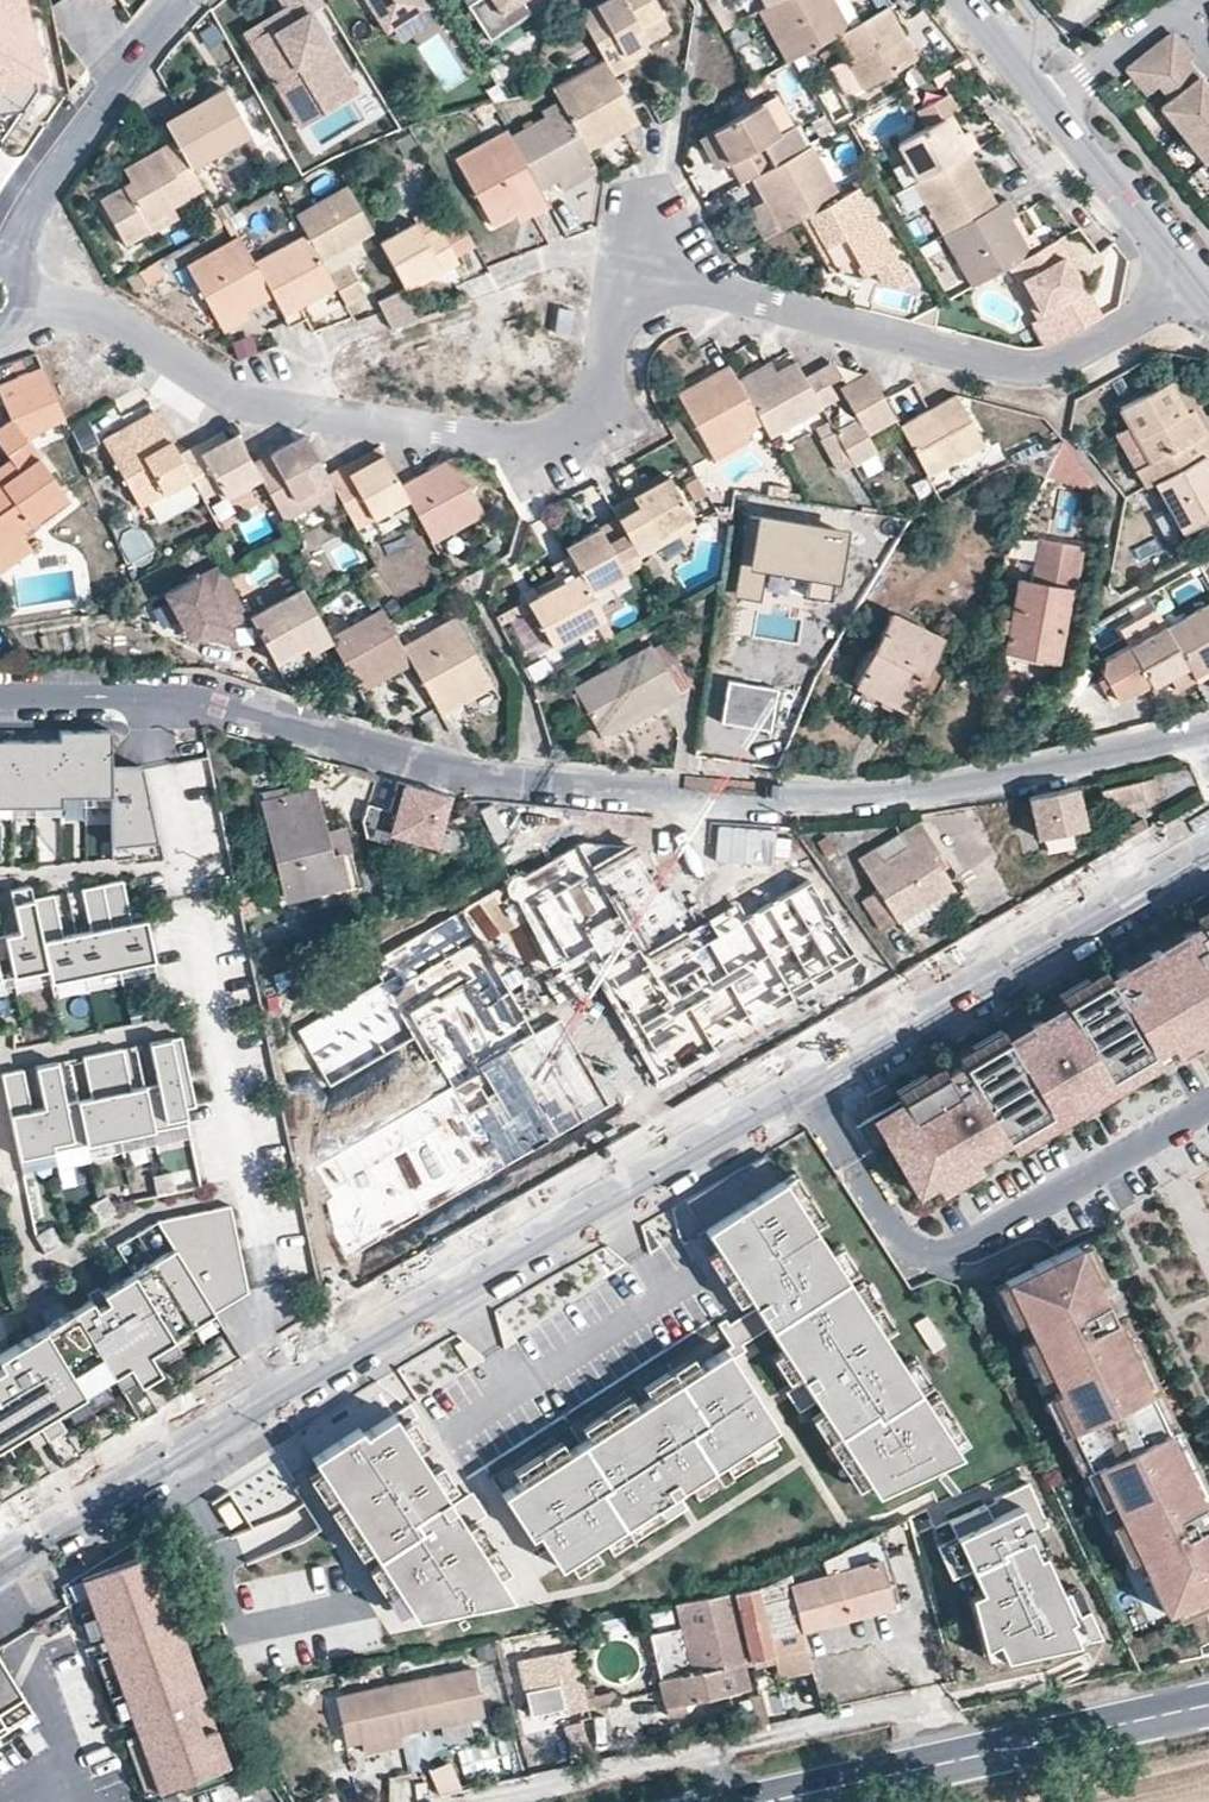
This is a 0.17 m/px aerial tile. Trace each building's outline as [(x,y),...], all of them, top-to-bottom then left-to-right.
[(20,0),(0,0),(0,87),(39,76),(20,0)] [(286,9),(295,24),(277,34),(273,28),(250,42),(283,96),(305,82),(315,98),(349,77),(309,13),(325,3),(323,0),(280,0),(286,9)] [(394,30),(381,10),(387,6),(383,0),(367,0),(389,33),(394,30)] [(387,6),(381,10),(394,30),(428,7),(423,0),(383,0),(387,6)] [(468,5),(492,39),(532,11),(524,0),(476,0),(468,5)] [(605,60),(613,73),(630,63),(625,53),(643,43),(636,31),(663,15),(655,0),(608,0),(581,15),(605,60)] [(724,29),(740,21),(728,0),(712,0),(709,2),(724,29)] [(767,5),(759,9),(789,62),(795,59),(835,37),(858,23),(845,0),(776,0),(767,5)] [(917,56),(888,6),(858,23),(835,37),(847,59),(863,87),(917,56)] [(245,35),(250,42),(273,28),(277,34),(295,24),(286,9),(245,35)] [(755,22),(740,27),(745,42),(760,37),(755,22)] [(1187,64),(1192,60),(1172,34),(1127,69),(1147,95),(1159,85),(1171,100),(1161,108),(1205,163),(1208,160),(1208,92),(1187,64)] [(783,87),(804,76),(795,59),(789,62),(774,70),(783,87)] [(848,96),(863,87),(847,59),(832,68),(848,96)] [(499,82),(510,97),(525,93),(504,60),(490,69),(499,82)] [(613,73),(605,60),(554,89),(563,105),(588,151),(639,121),(613,73)] [(0,87),(0,137),(33,90),(39,76),(0,87)] [(358,92),(349,77),(315,98),(305,82),(283,96),(303,127),(358,92)] [(510,97),(499,82),(489,89),(497,101),(510,97)] [(177,139),(193,166),(251,133),(226,88),(166,121),(177,139)] [(921,180),(969,153),(979,148),(969,131),(961,136),(954,139),(944,118),(951,116),(962,110),(953,92),(918,109),(927,127),(899,142),(921,180)] [(779,133),(795,124),(778,95),(763,104),(779,133)] [(753,177),(775,166),(807,147),(795,124),(779,133),(763,104),(714,131),(731,162),(743,183),(753,177)] [(588,151),(563,105),(511,135),(541,188),(559,177),(592,158),(588,151)] [(961,136),(951,116),(944,118),(954,139),(961,136)] [(541,188),(511,135),(508,130),(456,159),(492,223),(515,210),(528,203),(534,211),(549,203),(541,188)] [(731,162),(714,131),(703,137),(720,168),(731,162)] [(204,187),(193,166),(177,139),(125,169),(130,181),(99,198),(124,243),(148,230),(151,232),(179,217),(173,205),(204,187)] [(775,166),(753,177),(764,196),(783,228),(808,215),(840,197),(811,145),(807,147),(775,166)] [(944,233),(997,204),(969,153),(921,180),(916,183),(944,233)] [(598,170),(592,158),(559,177),(565,188),(598,170)] [(296,215),(309,237),(322,260),(375,231),(349,185),(296,215)] [(840,197),(808,215),(838,271),(860,276),(876,269),(883,282),(898,286),(910,279),(860,186),(840,197)] [(763,239),(783,228),(764,196),(745,206),(763,239)] [(997,204),(944,233),(972,286),(1009,265),(1028,255),(1009,221),(1017,217),(1007,198),(997,204)] [(520,219),(534,211),(528,203),(515,210),(520,219)] [(414,223),(381,241),(404,283),(439,264),(443,271),(460,262),(456,256),(441,229),(430,209),(412,219),(414,223)] [(1028,236),(1017,217),(1009,221),(1028,255),(1043,247),(1035,233),(1028,236)] [(441,229),(456,256),(473,246),(459,220),(441,229)] [(274,293),(258,265),(241,235),(187,265),(202,291),(219,320),(220,323),(246,309),(274,293)] [(322,260),(309,237),(258,265),(274,293),(284,311),(335,283),(333,278),(322,260)] [(1078,268),(1061,237),(1043,247),(1028,255),(1009,265),(1037,316),(1032,319),(1045,344),(1103,313),(1092,293),(1088,296),(1074,270),(1078,268)] [(159,260),(130,276),(139,292),(168,276),(159,260)] [(439,264),(404,283),(408,289),(409,291),(443,271),(439,264)] [(351,268),(333,278),(335,283),(347,304),(365,294),(351,268)] [(1078,268),(1074,270),(1088,296),(1092,293),(1078,268)] [(409,291),(408,289),(386,299),(396,327),(424,316),(409,291)] [(208,326),(219,320),(202,291),(192,297),(208,326)] [(938,324),(941,304),(913,318),(938,324)] [(568,335),(571,310),(557,308),(553,333),(568,335)] [(246,309),(220,323),(226,333),(251,319),(246,309)] [(237,360),(258,354),(253,338),(232,344),(237,360)] [(762,422),(770,436),(822,406),(806,378),(798,363),(773,376),(745,392),(762,422)] [(806,378),(822,406),(837,398),(829,382),(841,377),(834,364),(806,378)] [(767,365),(738,380),(745,392),(773,376),(767,365)] [(762,422),(745,392),(738,380),(732,368),(681,397),(709,450),(711,450),(762,422)] [(886,399),(871,373),(846,386),(842,388),(860,419),(836,431),(836,432),(854,464),(879,450),(870,433),(896,418),(886,399)] [(1168,382),(1185,413),(1191,409),(1204,430),(1208,428),(1208,424),(1185,379),(1168,382)] [(22,531),(69,497),(25,438),(65,420),(48,380),(5,398),(13,419),(0,429),(0,444),(10,458),(0,466),(0,546),(22,531)] [(1156,481),(1208,451),(1208,428),(1204,430),(1191,409),(1185,413),(1168,382),(1122,407),(1133,426),(1153,461),(1138,469),(1148,486),(1156,481)] [(928,476),(985,443),(956,394),(927,410),(900,425),(928,476)] [(183,461),(155,411),(138,421),(144,431),(111,451),(140,504),(191,477),(183,461)] [(144,431),(138,421),(105,440),(111,451),(144,431)] [(719,464),(770,436),(762,422),(711,450),(719,464)] [(1117,434),(1138,469),(1153,461),(1133,426),(1117,434)] [(840,471),(854,464),(836,432),(823,439),(840,471)] [(309,442),(305,434),(270,453),(275,460),(309,442)] [(227,438),(201,451),(206,459),(231,446),(227,438)] [(1046,475),(1062,439),(1017,461),(1046,475)] [(1062,439),(1046,475),(1093,491),(1097,483),(1062,439)] [(201,451),(183,461),(191,477),(213,516),(266,487),(253,462),(241,441),(231,446),(206,459),(201,451)] [(275,460),(270,453),(253,462),(266,487),(285,521),(336,492),(327,475),(314,450),(309,442),(275,460)] [(379,447),(344,465),(348,473),(383,453),(379,447)] [(1156,481),(1185,532),(1208,518),(1208,451),(1156,481)] [(327,475),(336,492),(356,528),(408,498),(402,487),(387,461),(383,453),(348,473),(344,465),(327,475)] [(402,487),(408,498),(431,540),(483,511),(454,459),(418,478),(402,487)] [(1019,474),(1013,463),(978,479),(984,491),(1019,474)] [(707,492),(697,474),(685,481),(695,498),(707,492)] [(620,518),(639,553),(660,542),(656,535),(692,516),(671,478),(616,508),(620,518)] [(771,486),(769,496),(790,500),(792,489),(771,486)] [(580,567),(593,591),(627,573),(622,561),(639,553),(620,518),(568,546),(580,567)] [(833,603),(845,534),(753,518),(741,587),(764,591),(768,568),(812,575),(808,598),(833,603)] [(22,531),(0,546),(0,569),(31,545),(22,531)] [(1007,650),(1058,658),(1070,589),(1076,590),(1084,544),(1040,536),(1032,580),(1020,578),(1007,650)] [(211,636),(229,626),(250,615),(227,573),(221,562),(166,592),(185,628),(206,628),(211,636)] [(607,616),(593,591),(580,567),(529,596),(555,644),(607,616)] [(251,616),(275,660),(304,644),(308,651),(332,639),(331,637),(303,587),(251,616)] [(764,591),(741,587),(739,599),(762,603),(764,591)] [(163,601),(145,612),(165,644),(183,633),(163,601)] [(1167,627),(1189,666),(1208,654),(1208,604),(1167,627)] [(1127,647),(1166,624),(1156,606),(1117,628),(1127,647)] [(331,637),(332,639),(360,691),(411,661),(404,646),(382,607),(331,637)] [(906,708),(941,636),(894,613),(859,684),(906,708)] [(404,646),(411,661),(441,713),(493,683),(456,617),(404,646)] [(1151,682),(1153,685),(1189,666),(1167,627),(1166,624),(1127,647),(1107,658),(1099,671),(1117,701),(1151,682)] [(233,648),(229,626),(211,636),(233,648)] [(190,636),(211,636),(206,628),(185,628),(190,636)] [(528,662),(542,656),(531,631),(516,638),(528,662)] [(587,633),(558,649),(567,666),(597,650),(587,633)] [(662,698),(666,704),(681,696),(665,668),(679,661),(668,640),(654,648),(653,646),(575,688),(600,732),(662,698)] [(528,666),(537,683),(567,666),(558,649),(528,666)] [(1189,666),(1196,679),(1208,672),(1208,654),(1189,666)] [(695,688),(679,661),(665,668),(681,696),(695,688)] [(1161,698),(1196,679),(1189,666),(1153,685),(1161,698)] [(543,680),(537,683),(541,698),(548,697),(543,680)] [(770,730),(777,688),(727,680),(720,722),(770,730)] [(603,738),(666,704),(662,698),(600,732),(603,738)] [(66,803),(66,791),(116,790),(117,854),(138,853),(138,858),(168,857),(160,819),(157,820),(146,765),(115,765),(115,729),(64,729),(64,739),(0,739),(0,804),(66,803)] [(1160,796),(1157,777),(1101,791),(1106,810),(1160,796)] [(390,812),(369,805),(364,820),(369,842),(389,849),(393,835),(435,845),(440,859),(470,846),(464,832),(443,827),(450,796),(399,782),(390,812)] [(291,794),(289,786),(263,792),(287,898),(348,884),(341,853),(351,851),(346,827),(324,830),(314,788),(291,794)] [(1084,835),(1078,794),(1030,800),(1033,823),(1036,842),(1084,835)] [(885,860),(877,849),(859,858),(879,891),(863,899),(882,930),(951,887),(939,868),(946,863),(919,823),(901,834),(908,847),(885,860)] [(776,866),(776,834),(734,834),(735,866),(776,866)] [(657,1082),(858,962),(806,884),(747,920),(737,904),(683,937),(637,846),(579,844),(511,885),(559,974),(585,962),(657,1082)] [(147,920),(133,923),(124,881),(83,890),(92,931),(64,937),(56,895),(35,899),(33,887),(12,891),(21,933),(0,937),(0,977),(50,967),(53,982),(156,961),(147,920)] [(533,1037),(461,910),(370,962),(381,982),(296,1031),(329,1088),(415,1039),(430,1064),(437,1060),(453,1088),(315,1167),(332,1197),(325,1202),(337,1244),(348,1259),(608,1107),(559,1022),(533,1037)] [(859,1125),(873,1149),(888,1141),(917,1191),(1208,1019),(1208,919),(1185,933),(1189,940),(1131,974),(1127,967),(1066,1003),(1070,1010),(1012,1044),(1008,1037),(859,1125)] [(200,1108),(186,1038),(154,1045),(163,1086),(136,1091),(128,1050),(88,1058),(96,1099),(70,1104),(62,1064),(40,1068),(49,1109),(36,1111),(28,1071),(6,1075),(24,1160),(192,1125),(189,1110),(200,1108)] [(889,1083),(870,1095),(877,1106),(896,1095),(889,1083)] [(707,1228),(704,1230),(711,1240),(744,1291),(758,1312),(741,1323),(750,1337),(767,1326),(807,1389),(791,1400),(800,1414),(817,1403),(877,1495),(961,1454),(956,1447),(926,1400),(919,1390),(903,1366),(882,1334),(852,1287),(844,1276),(829,1252),(812,1226),(781,1180),(765,1155),(685,1200),(694,1214),(697,1212),(707,1228)] [(812,1226),(823,1219),(793,1173),(781,1180),(812,1226)] [(159,1198),(177,1195),(173,1175),(155,1179),(159,1198)] [(0,1352),(0,1445),(40,1420),(68,1465),(85,1454),(58,1410),(118,1373),(145,1418),(163,1407),(136,1363),(154,1352),(252,1292),(234,1205),(162,1218),(120,1244),(136,1271),(0,1352)] [(733,1298),(744,1291),(711,1240),(700,1247),(733,1298)] [(844,1276),(856,1269),(840,1245),(829,1252),(844,1276)] [(1004,1280),(1057,1389),(1052,1391),(1088,1466),(1093,1463),(1164,1610),(1208,1589),(1208,1542),(1200,1524),(1208,1520),(1208,1517),(1105,1302),(1097,1305),(1089,1288),(1096,1284),(1077,1245),(1004,1280)] [(882,1334),(894,1327),(863,1280),(852,1287),(882,1334)] [(1105,1302),(1096,1284),(1089,1288),(1097,1305),(1105,1302)] [(492,1313),(510,1342),(539,1324),(522,1296),(492,1313)] [(931,1355),(946,1347),(930,1317),(915,1324),(931,1355)] [(528,1536),(535,1532),(558,1566),(566,1561),(591,1545),(602,1538),(654,1504),(661,1515),(665,1521),(680,1511),(669,1494),(686,1483),(710,1468),(721,1461),(768,1430),(775,1426),(731,1357),(744,1349),(724,1318),(716,1323),(730,1344),(698,1365),(652,1395),(631,1408),(586,1438),(565,1452),(519,1481),(501,1493),(528,1536)] [(154,1352),(136,1363),(144,1376),(162,1365),(154,1352)] [(691,1354),(645,1384),(652,1395),(698,1365),(691,1354)] [(919,1390),(930,1382),(914,1358),(903,1366),(919,1390)] [(956,1447),(967,1440),(937,1393),(926,1400),(956,1447)] [(624,1397),(578,1427),(586,1438),(631,1408),(624,1397)] [(363,1434),(359,1428),(312,1459),(319,1470),(335,1495),(340,1502),(371,1550),(379,1563),(410,1610),(415,1618),(512,1599),(498,1577),(467,1528),(478,1521),(487,1515),(476,1498),(455,1511),(446,1496),(430,1471),(417,1452),(401,1428),(412,1420),(418,1417),(410,1404),(363,1434)] [(412,1420),(401,1428),(417,1452),(428,1445),(412,1420)] [(768,1430),(721,1461),(728,1472),(775,1441),(768,1430)] [(558,1440),(512,1470),(519,1481),(565,1452),(558,1440)] [(302,1510),(295,1491),(276,1463),(218,1500),(230,1536),(302,1510)] [(457,1489),(441,1464),(430,1471),(446,1496),(457,1489)] [(710,1468),(686,1483),(693,1494),(717,1479),(710,1468)] [(306,1479),(322,1504),(335,1495),(319,1470),(306,1479)] [(1047,1524),(1026,1481),(992,1497),(993,1500),(984,1505),(982,1503),(933,1527),(939,1541),(934,1543),(950,1576),(958,1572),(969,1594),(986,1658),(989,1660),(1100,1635),(1077,1585),(1062,1593),(1042,1551),(1047,1548),(1038,1528),(1047,1524)] [(358,1558),(371,1550),(340,1502),(327,1511),(358,1558)] [(661,1515),(654,1504),(602,1538),(609,1549),(661,1515)] [(1200,1524),(1208,1542),(1208,1520),(1200,1524)] [(478,1521),(467,1528),(498,1577),(510,1570),(478,1521)] [(787,1573),(801,1630),(893,1607),(891,1600),(899,1599),(881,1532),(787,1573)] [(566,1561),(574,1572),(599,1556),(591,1545),(566,1561)] [(233,1772),(157,1560),(84,1586),(105,1644),(81,1652),(92,1681),(115,1672),(160,1798),(233,1772)] [(410,1610),(379,1563),(366,1571),(397,1619),(410,1610)] [(772,1652),(805,1646),(801,1630),(787,1573),(763,1584),(676,1602),(680,1624),(648,1630),(663,1703),(746,1686),(740,1659),(772,1652)] [(805,1646),(772,1652),(778,1678),(812,1671),(805,1646)] [(573,1651),(519,1661),(530,1715),(563,1709),(565,1717),(585,1714),(573,1651)] [(38,1713),(0,1652),(0,1736),(38,1713)] [(473,1666),(393,1684),(403,1728),(486,1711),(473,1666)] [(403,1728),(393,1684),(338,1696),(348,1740),(363,1737),(366,1749),(404,1740),(402,1729),(403,1728)] [(453,1765),(430,1771),(437,1798),(461,1792),(453,1765)]
